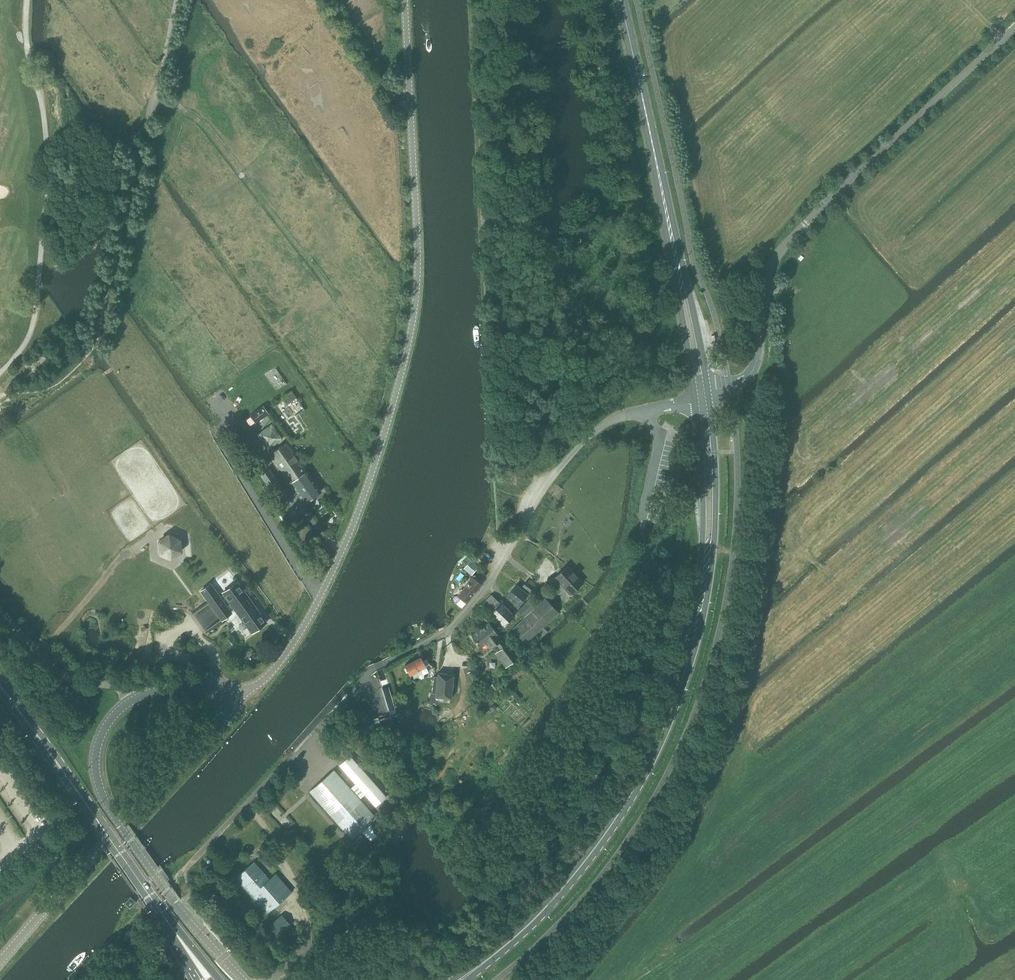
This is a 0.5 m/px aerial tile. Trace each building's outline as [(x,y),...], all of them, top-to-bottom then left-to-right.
[(283,397),(288,404),(296,398),(292,391),(283,397)] [(264,405),(250,415),(256,423),(269,413),(264,405)] [(230,433),(242,449),(250,444),(238,427),(230,433)] [(306,471),(286,443),(271,454),(290,482),(304,502),(321,491),(306,470),(306,471)] [(260,474),(281,504),(290,498),(269,468),(260,474)] [(180,540),(169,535),(159,542),(160,554),(171,558),(181,551),(180,540)] [(466,566),(464,568),(472,575),(478,566),(468,556),(461,561),(466,566)] [(558,584),(563,589),(565,588),(571,594),(583,583),(567,566),(555,577),(560,582),(558,584)] [(457,602),(462,607),(482,584),(478,581),(480,580),(474,575),(458,595),(461,598),(457,602)] [(530,592),(534,587),(527,581),(522,586),(524,587),(522,589),(516,585),(507,597),(518,606),(528,594),(526,593),(528,591),(530,592)] [(201,591),(222,620),(232,613),(230,611),(234,608),(252,633),(267,622),(237,582),(223,592),(231,604),(227,606),(211,584),(201,591)] [(483,603),(492,611),(500,603),(492,594),(483,603)] [(545,598),(534,609),(547,623),(558,613),(545,598)] [(535,606),(529,600),(518,610),(524,617),(535,606)] [(503,603),(492,613),(503,625),(514,615),(503,603)] [(547,623),(534,609),(512,629),(526,643),(537,632),(542,637),(548,631),(543,626),(547,623)] [(487,642),(492,647),(502,640),(497,634),(498,634),(489,622),(471,635),(480,647),(487,642)] [(499,651),(509,663),(509,664),(516,659),(506,645),(499,651)] [(420,657),(405,665),(410,674),(429,665),(426,659),(423,661),(420,657)] [(473,669),(468,672),(475,684),(480,681),(473,669)] [(435,697),(451,699),(454,674),(438,672),(438,677),(434,676),(432,692),(436,693),(435,697)] [(389,685),(382,687),(389,711),(395,709),(396,709),(389,685)] [(386,797),(350,755),(339,765),(376,806),(386,797)] [(310,791),(352,839),(377,817),(334,769),(310,791)] [(254,861),(236,877),(267,913),(292,892),(276,874),(269,879),(254,861)] [(131,895),(124,902),(130,908),(137,901),(131,895)]
